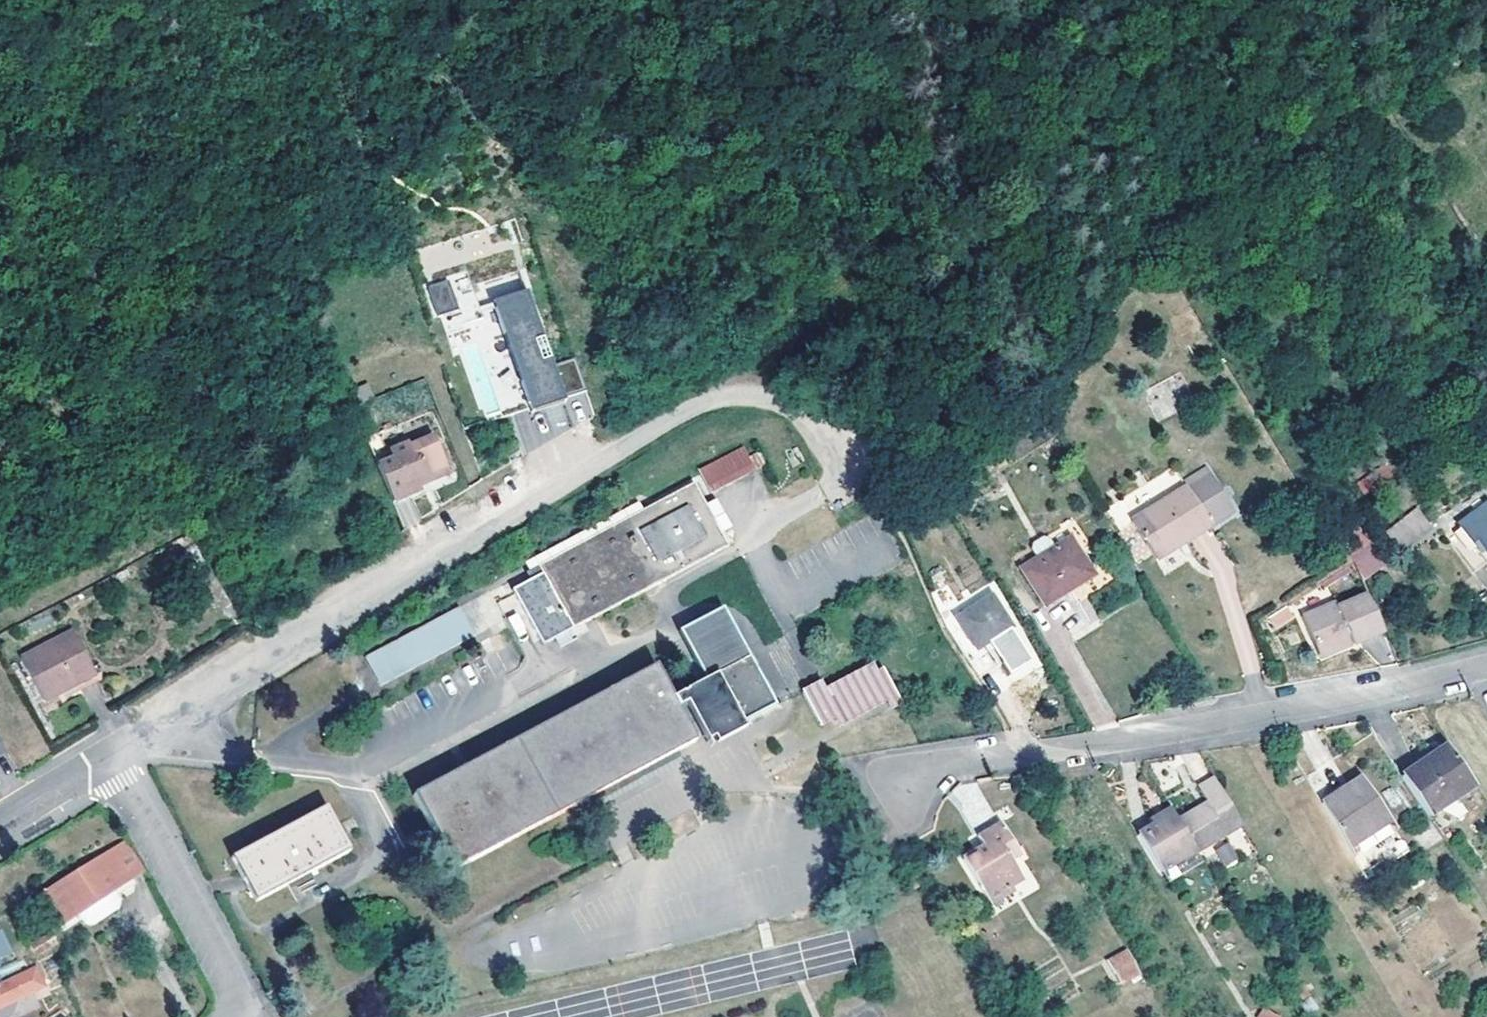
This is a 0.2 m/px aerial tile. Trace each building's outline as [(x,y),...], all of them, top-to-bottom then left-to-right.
[(425,285),(434,315),(458,308),(449,278),(425,285)] [(574,360),(555,366),(530,286),(494,298),(528,407),(584,390),(574,360)] [(476,419),(500,412),(468,303),(455,306),(457,313),(447,316),(476,419)] [(432,436),(418,441),(434,479),(448,472),(432,436)] [(434,479),(418,441),(409,446),(406,443),(395,448),(416,492),(419,487),(418,483),(426,479),(429,481),(434,479)] [(393,459),(378,465),(395,503),(416,492),(395,448),(390,451),(393,459)] [(713,495),(749,475),(746,469),(750,467),(748,462),(749,460),(743,449),(738,452),(700,472),(713,495)] [(761,455),(749,460),(756,472),(767,466),(761,455)] [(749,475),(756,472),(749,460),(748,462),(750,467),(746,469),(749,475)] [(1183,484),(1186,488),(1210,526),(1231,513),(1204,469),(1183,484)] [(727,549),(694,486),(537,569),(542,578),(512,593),(542,649),(727,549)] [(1186,488),(1182,490),(1205,529),(1210,526),(1186,488)] [(1205,529),(1182,490),(1131,522),(1155,560),(1205,529)] [(924,501),(911,508),(918,519),(931,512),(924,501)] [(1446,533),(1472,570),(1485,562),(1477,550),(1484,546),(1486,550),(1486,506),(1446,533)] [(1077,606),(1101,590),(1070,541),(1054,550),(1037,560),(1022,569),(1045,606),(1068,591),(1077,606)] [(1033,552),(1037,560),(1054,550),(1049,543),(1033,552)] [(1379,558),(1371,544),(1367,546),(1375,561),(1379,558)] [(1375,561),(1367,546),(1350,556),(1358,572),(1375,561)] [(1484,546),(1477,550),(1485,562),(1486,565),(1486,550),(1484,546)] [(494,603),(490,594),(483,597),(459,610),(474,638),(504,621),(494,603)] [(1383,631),(1367,594),(1335,607),(1334,603),(1299,618),(1315,653),(1346,640),(1349,646),(1383,631)] [(968,607),(956,614),(963,626),(976,647),(976,648),(992,639),(1001,654),(1018,643),(990,595),(975,603),(968,607)] [(965,602),(968,607),(975,603),(971,598),(965,602)] [(1268,618),(1276,629),(1294,617),(1286,606),(1268,618)] [(459,610),(374,654),(376,661),(369,665),(380,688),(474,638),(459,610)] [(963,626),(949,634),(964,656),(976,647),(963,626)] [(71,630),(22,655),(44,699),(94,672),(71,630)] [(1346,640),(1315,653),(1317,659),(1349,646),(1346,640)] [(374,654),(365,659),(369,665),(376,661),(374,654)] [(768,709),(738,654),(713,668),(714,675),(718,684),(720,694),(719,703),(721,713),(724,717),(732,723),(743,723),(768,709)] [(671,699),(654,667),(413,796),(452,869),(584,799),(677,750),(693,741),(676,710),(671,699)] [(893,708),(901,704),(882,671),(875,675),(869,667),(822,693),(818,685),(802,694),(821,726),(835,717),(841,727),(888,700),(893,708)] [(705,681),(671,699),(676,710),(686,704),(707,741),(743,723),(732,723),(724,717),(721,713),(719,703),(720,694),(718,684),(714,675),(713,668),(701,674),(705,681)] [(1428,818),(1475,788),(1447,747),(1401,778),(1428,818)] [(1390,825),(1374,800),(1361,780),(1319,807),(1347,853),(1390,825)] [(1209,804),(1180,821),(1198,852),(1241,828),(1231,810),(1214,782),(1200,789),(1209,804)] [(349,852),(326,809),(232,860),(256,903),(349,852)] [(1163,874),(1198,852),(1180,821),(1173,810),(1159,819),(1162,823),(1140,836),(1163,874)] [(1013,889),(1013,881),(1018,879),(1015,873),(1016,861),(1019,859),(1016,854),(998,826),(975,839),(980,847),(978,849),(980,853),(975,856),(962,864),(986,904),(1013,889)] [(1224,868),(1238,862),(1230,841),(1215,847),(1224,868)] [(90,925),(105,913),(106,916),(115,911),(117,904),(112,893),(132,881),(114,851),(41,894),(59,925),(78,914),(83,923),(90,925)] [(1198,852),(1163,874),(1168,883),(1204,863),(1198,852)] [(106,916),(105,913),(90,925),(91,926),(106,916)] [(11,953),(0,931),(0,958),(11,953)] [(1127,947),(1105,958),(1120,986),(1141,975),(1127,947)] [(35,967),(21,973),(30,994),(44,987),(35,967)] [(37,1007),(30,994),(21,973),(0,983),(0,1016),(16,1016),(37,1007)] [(1279,1014),(1261,1007),(1257,1016),(1278,1016),(1279,1014)]
